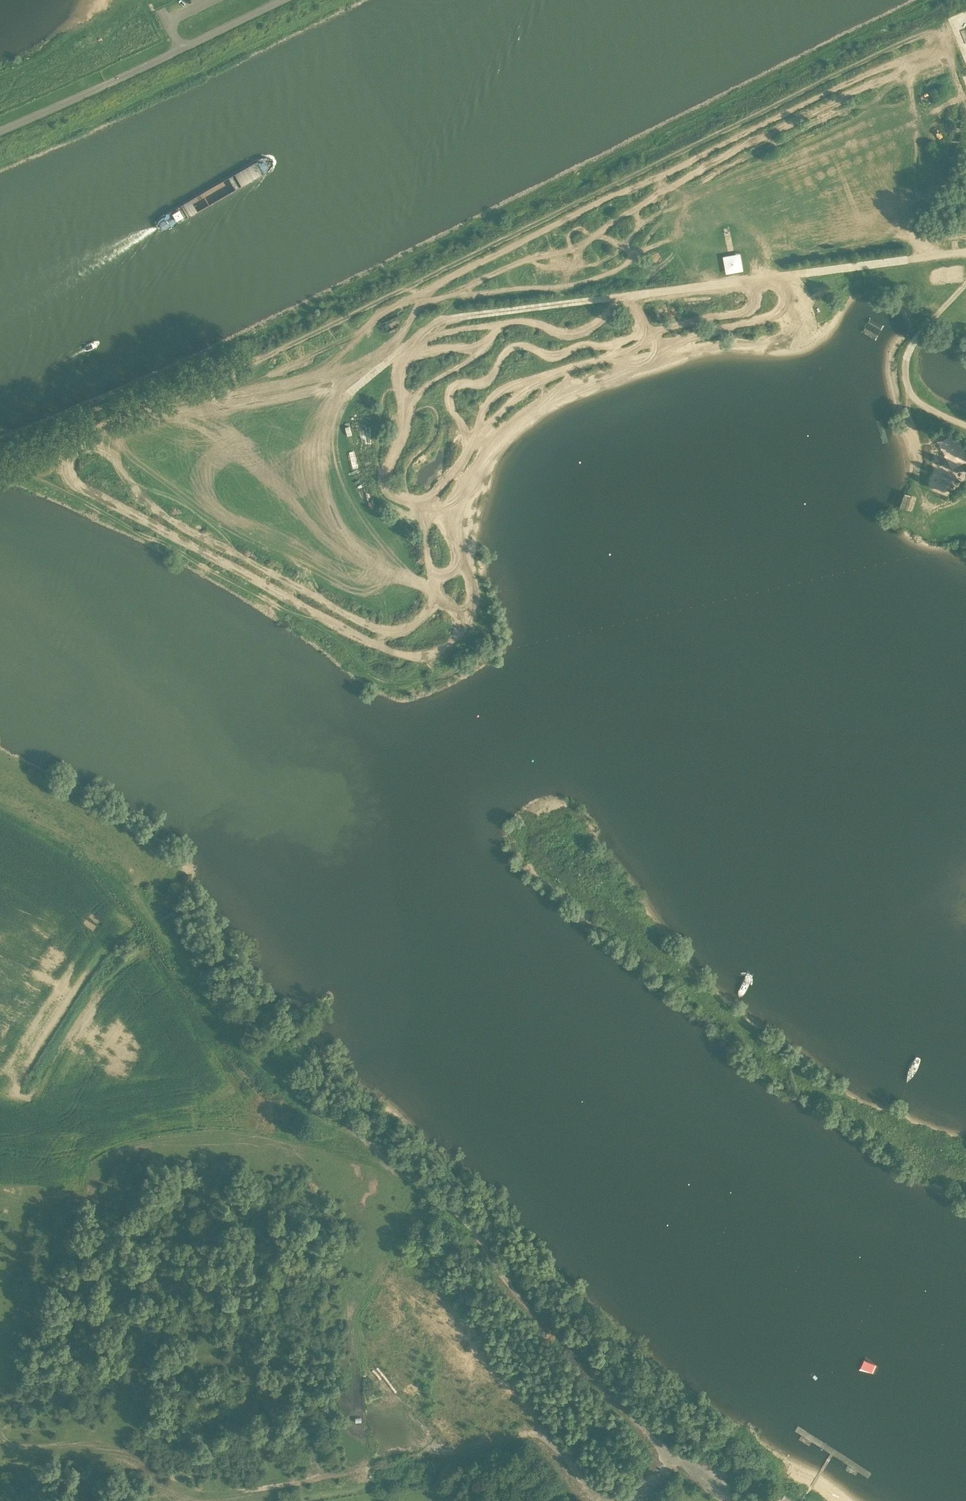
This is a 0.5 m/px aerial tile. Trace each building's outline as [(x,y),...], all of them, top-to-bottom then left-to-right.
[(726,273),(744,269),(740,252),(722,255),(726,273)] [(954,455),(963,451),(960,443),(951,447),(954,455)] [(903,492),(898,507),(912,511),(917,496),(903,492)]
